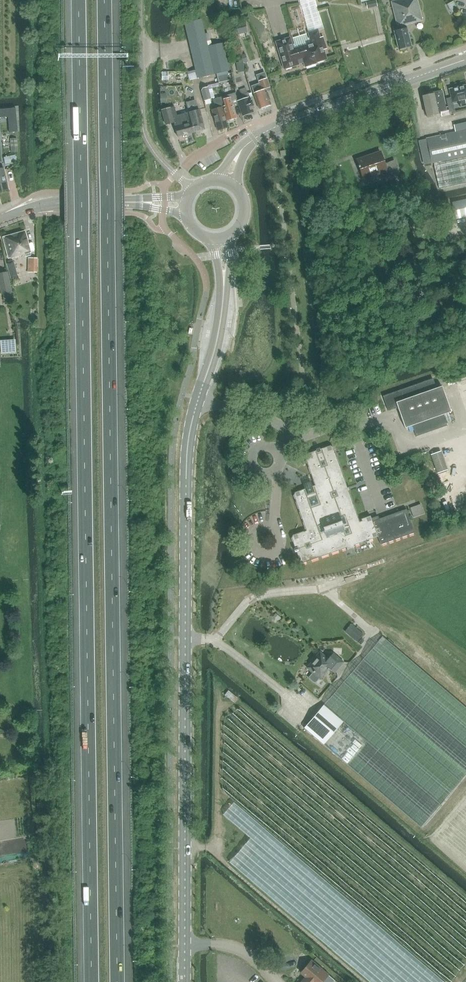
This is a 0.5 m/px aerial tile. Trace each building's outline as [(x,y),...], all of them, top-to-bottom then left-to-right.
[(422,21),(417,0),(398,0),(391,2),(397,27),(398,26),(399,30),(394,32),(398,49),(411,46),(407,28),(406,25),(422,21)] [(247,15),(236,18),(239,30),(250,27),(247,15)] [(198,77),(228,70),(222,43),(210,46),(209,43),(206,44),(200,19),(185,23),(198,77)] [(212,23),(214,34),(223,32),(220,21),(212,23)] [(290,38),(276,42),(284,69),(298,64),(298,62),(303,61),(305,67),(316,64),(315,62),(326,59),(323,50),(326,49),(323,37),(319,38),(317,30),(308,33),(310,37),(307,38),(306,34),(293,38),(294,44),(292,45),(290,38)] [(259,84),(251,87),(259,109),(260,108),(261,109),(266,107),(265,106),(271,104),(266,91),(271,90),(265,73),(256,76),(259,84)] [(465,105),(465,85),(449,89),(451,97),(452,102),(453,102),(458,101),(460,107),(465,105)] [(204,100),(211,99),(208,87),(201,89),(204,100)] [(252,109),(254,108),(250,99),(248,92),(247,93),(246,88),(239,90),(241,95),(242,99),(237,101),(242,116),(253,112),(252,109)] [(440,112),(446,111),(442,91),(433,93),(433,94),(422,96),(427,116),(441,113),(440,112)] [(238,104),(237,101),(234,93),(222,96),(222,97),(225,106),(222,107),(226,121),(236,118),(233,105),(238,104)] [(228,127),(226,121),(222,107),(225,106),(222,97),(213,99),(215,109),(212,109),(218,130),(228,127)] [(451,97),(446,99),(449,112),(455,111),(453,102),(452,102),(451,97)] [(189,112),(194,132),(204,129),(199,109),(195,110),(193,101),(186,102),(189,112),(188,112),(188,113),(189,112)] [(189,112),(188,113),(176,116),(174,107),(162,111),(165,125),(172,123),(173,127),(175,126),(177,136),(194,132),(189,112)] [(0,109),(0,118),(8,117),(9,133),(18,132),(16,108),(0,109)] [(424,164),(434,162),(439,188),(465,182),(465,117),(441,123),(444,135),(419,140),(424,164)] [(387,177),(399,173),(394,161),(384,164),(380,152),(357,160),(363,179),(385,171),(387,177)] [(15,155),(4,157),(5,164),(17,162),(15,155)] [(9,189),(4,168),(0,169),(0,191),(9,189)] [(465,216),(465,200),(452,203),(456,219),(465,216)] [(8,259),(31,252),(25,230),(2,237),(8,259)] [(29,258),(29,272),(38,272),(38,258),(29,258)] [(12,293),(8,272),(0,273),(0,290),(1,295),(3,294),(12,293)] [(2,334),(2,347),(17,347),(17,334),(2,334)] [(398,391),(383,396),(388,411),(398,408),(405,428),(412,426),(416,437),(448,426),(443,415),(451,412),(442,387),(442,386),(436,388),(433,379),(398,391)] [(359,522),(348,491),(350,491),(348,487),(347,488),(333,447),(330,445),(320,449),(319,448),(316,449),(316,450),(306,454),(305,457),(310,471),(315,485),(312,486),(312,485),(304,487),(305,489),(295,492),(293,495),(306,530),(293,535),(291,538),(294,546),(293,546),(294,550),(295,550),(300,562),(303,563),(347,548),(347,549),(354,546),(354,545),(378,537),(381,545),(415,533),(406,509),(372,521),(370,516),(368,516),(361,519),(362,521),(359,522)] [(449,463),(443,446),(432,450),(438,467),(449,463)] [(421,499),(412,503),(416,512),(425,508),(421,499)] [(418,518),(430,515),(428,510),(417,513),(418,518)] [(383,637),(382,636),(304,728),(421,828),(465,775),(465,708),(383,637)] [(316,683),(320,679),(329,668),(334,672),(342,663),(333,655),(328,660),(320,652),(307,668),(313,673),(309,678),(309,681),(314,684),(316,683)] [(234,696),(238,692),(230,685),(226,689),(234,696)] [(302,692),(310,695),(312,688),(304,686),(302,692)] [(301,981),(332,981),(334,980),(310,961),(301,973),(305,977),(301,981)]
